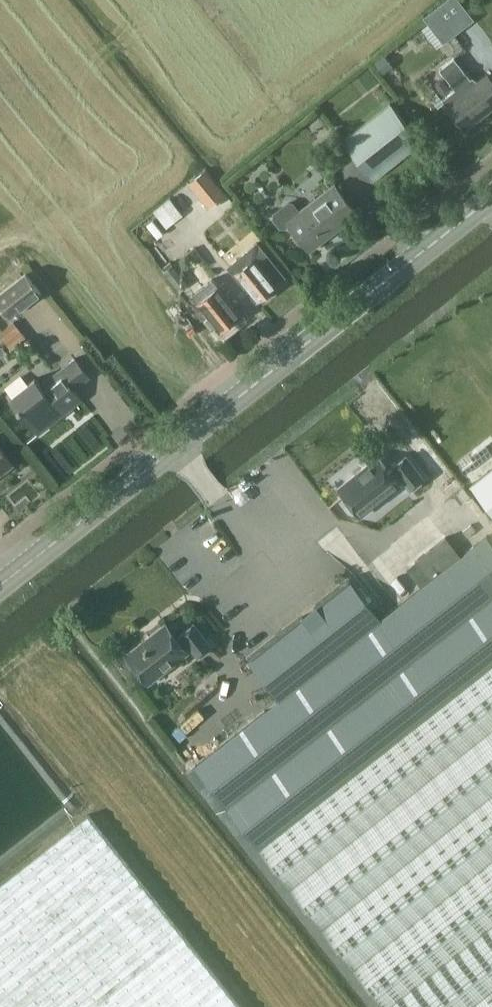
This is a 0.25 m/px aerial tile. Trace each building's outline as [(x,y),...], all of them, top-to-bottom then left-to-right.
[(469,12),(460,0),(444,0),(424,16),(444,42),(453,34),(448,28),(469,12)] [(384,54),(374,62),(382,73),(393,65),(384,54)] [(446,105),(465,129),(491,107),(491,81),(486,74),(477,80),(472,77),(471,78),(454,57),(440,69),(455,89),(442,99),(446,105)] [(389,103),(343,140),(374,178),(421,142),(389,103)] [(204,170),(190,182),(202,198),(210,207),(225,194),(218,185),(206,169),(204,170)] [(334,182),(297,211),(291,204),(287,203),(273,214),(272,219),(278,228),(283,228),(288,224),(309,251),(358,213),(334,182)] [(161,204),(153,210),(166,227),(175,221),(183,214),(170,197),(161,204)] [(257,242),(228,265),(256,300),(260,297),(263,300),(276,290),(273,286),(277,283),(275,280),(283,274),(257,242)] [(173,265),(165,272),(180,291),(188,285),(173,265)] [(42,289),(28,270),(0,291),(0,300),(10,314),(42,289)] [(219,285),(197,301),(220,330),(240,313),(219,285)] [(73,389),(89,376),(75,358),(40,385),(34,378),(10,397),(38,433),(81,399),(73,389)] [(12,462),(0,447),(0,472),(12,462)] [(338,485),(360,513),(399,483),(398,482),(403,478),(410,487),(423,477),(405,455),(393,465),(393,466),(389,469),(377,454),(338,485)] [(486,534),(461,554),(421,586),(380,618),(349,578),(247,657),(279,697),(194,764),(385,1006),(491,1006),(491,541),(486,534)] [(448,537),(407,569),(421,586),(461,554),(448,537)] [(210,644),(193,622),(180,632),(181,633),(176,637),(164,622),(125,652),(148,681),(187,650),(186,649),(191,645),(198,654),(210,644)] [(0,883),(0,1006),(241,1006),(89,813),(0,883)]
